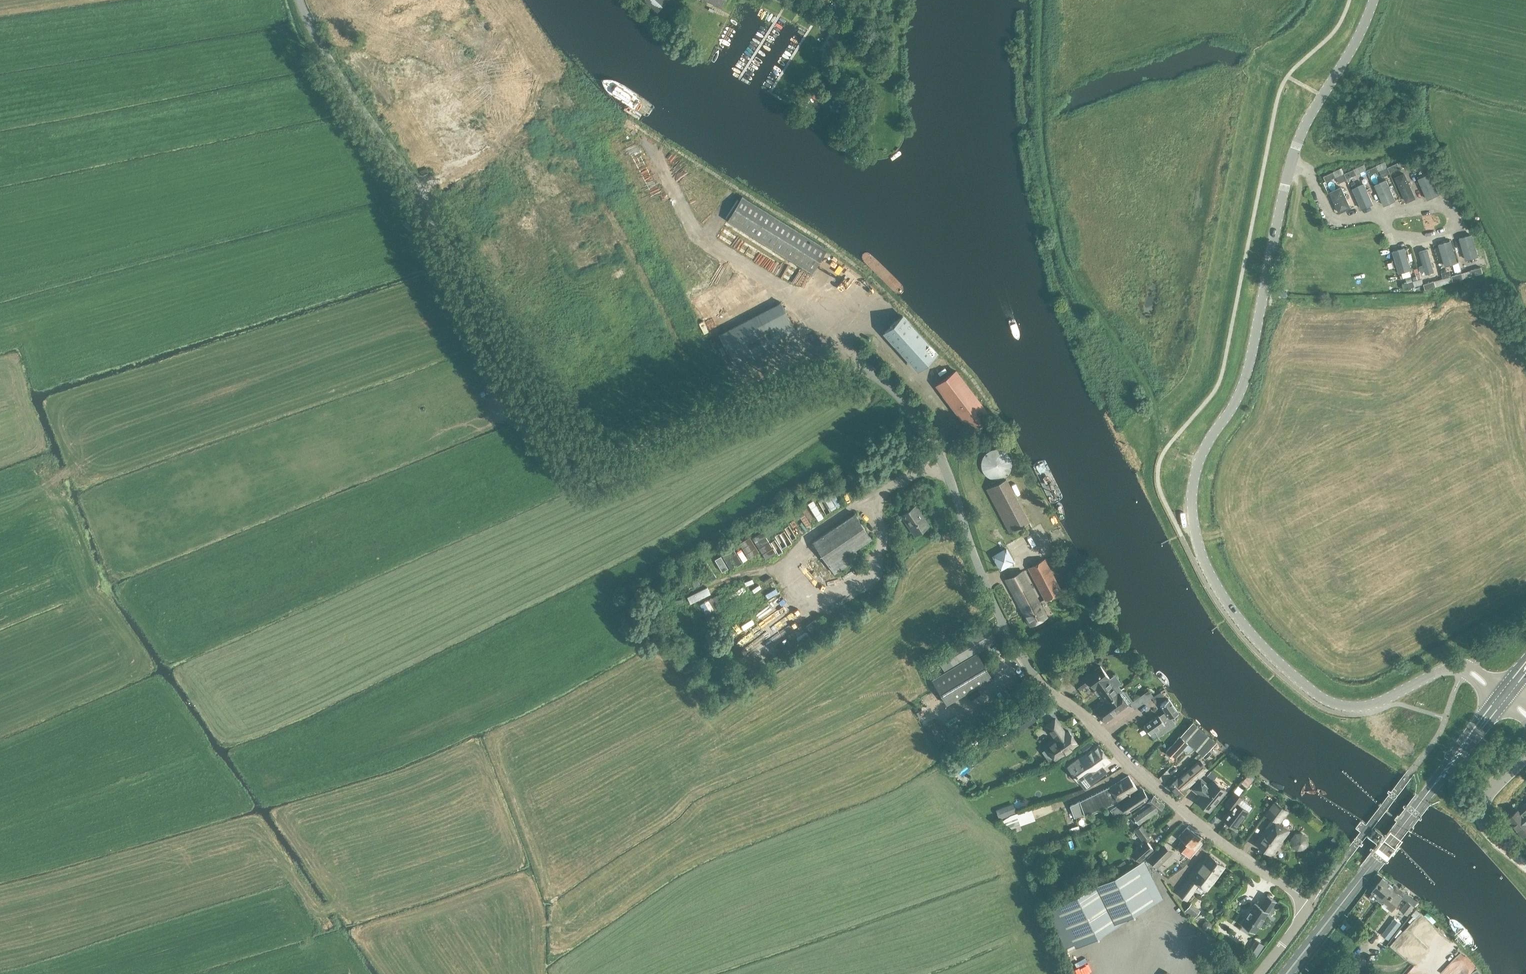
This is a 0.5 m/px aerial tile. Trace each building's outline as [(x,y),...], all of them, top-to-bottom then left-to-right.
[(658,10),(667,0),(646,0),(658,10)] [(1422,165),(1419,159),(1409,164),(1412,169),(1422,165)] [(1390,172),(1399,168),(1397,163),(1388,167),(1390,172)] [(1364,165),(1354,169),(1356,174),(1366,170),(1364,165)] [(1369,175),(1379,171),(1376,165),(1366,170),(1369,175)] [(1346,179),(1356,174),(1354,169),(1344,173),(1346,179)] [(1325,181),(1336,177),(1333,172),(1323,176),(1325,181)] [(1404,174),(1395,177),(1406,201),(1414,198),(1408,183),(1404,174)] [(1429,174),(1418,179),(1427,199),(1438,194),(1429,174)] [(1386,180),(1375,185),(1384,205),(1395,200),(1386,180)] [(1363,183),(1352,188),(1361,209),(1372,204),(1368,193),(1363,183)] [(1341,187),(1330,192),(1339,212),(1350,207),(1345,195),(1341,187)] [(730,221),(814,271),(826,251),(742,201),(730,221)] [(1471,235),(1459,238),(1466,259),(1477,256),(1471,235)] [(1450,241),(1439,244),(1445,266),(1451,264),(1457,262),(1450,241)] [(1404,248),(1392,251),(1399,273),(1410,269),(1404,248)] [(1420,251),(1426,274),(1435,271),(1428,248),(1420,251)] [(1482,273),(1481,267),(1470,270),(1472,276),(1482,273)] [(1465,278),(1463,272),(1453,275),(1454,281),(1464,278),(1465,278)] [(1404,289),(1414,286),(1413,280),(1402,284),(1404,289)] [(1435,286),(1434,281),(1423,284),(1425,289),(1435,286)] [(781,302),(719,334),(735,367),(797,334),(781,302)] [(902,316),(885,332),(918,370),(936,353),(902,316)] [(971,432),(990,417),(956,371),(936,386),(971,432)] [(1006,478),(986,488),(1009,532),(1028,522),(1006,478)] [(915,506),(901,515),(915,535),(928,526),(915,506)] [(854,513),(813,541),(834,573),(859,556),(854,549),(871,538),(854,513)] [(1000,570),(1015,562),(1006,547),(992,555),(1000,570)] [(1044,559),(1028,568),(1044,600),(1061,591),(1044,559)] [(1006,580),(1029,625),(1046,616),(1022,571),(1006,580)] [(945,672),(932,680),(946,704),(991,677),(976,653),(996,641),(985,624),(934,655),(945,672)] [(1109,678),(1103,670),(1100,665),(1091,672),(1090,671),(1074,682),(1079,689),(1089,682),(1094,689),(1095,688),(1105,701),(1119,691),(1121,690),(1118,685),(1121,683),(1115,674),(1109,678)] [(1134,709),(1151,697),(1153,695),(1149,690),(1147,691),(1133,701),(1130,703),(1134,709)] [(1119,691),(1105,701),(1095,709),(1105,723),(1114,716),(1113,715),(1128,704),(1119,691)] [(1161,691),(1151,697),(1155,703),(1164,696),(1161,691)] [(1170,717),(1177,712),(1168,699),(1160,704),(1165,712),(1159,716),(1158,715),(1143,726),(1149,734),(1156,729),(1160,735),(1175,724),(1170,717)] [(1055,720),(1048,725),(1058,738),(1048,746),(1049,748),(1046,749),(1053,758),(1056,757),(1057,758),(1077,743),(1068,731),(1064,734),(1062,731),(1063,730),(1055,720)] [(1026,727),(1022,722),(1008,732),(1011,737),(1026,727)] [(1192,722),(1179,736),(1165,752),(1172,758),(1181,748),(1187,753),(1192,747),(1202,756),(1209,749),(1215,743),(1192,722)] [(1109,761),(1098,745),(1067,767),(1079,783),(1086,778),(1090,784),(1106,772),(1101,766),(1109,761)] [(974,755),(979,761),(990,752),(985,746),(974,755)] [(1209,749),(1202,756),(1205,759),(1212,752),(1209,749)] [(1177,778),(1169,786),(1178,796),(1192,782),(1207,770),(1200,762),(1185,774),(1179,780),(1177,778)] [(1241,782),(1246,787),(1254,778),(1249,773),(1241,782)] [(1122,807),(1121,804),(1119,801),(1137,789),(1128,776),(1109,787),(1070,806),(1074,818),(1103,808),(1107,806),(1110,812),(1122,807)] [(1209,786),(1200,779),(1192,789),(1200,796),(1196,801),(1209,811),(1225,792),(1213,781),(1209,786)] [(1121,804),(1122,807),(1125,811),(1134,806),(1147,796),(1142,790),(1121,804)] [(1247,811),(1238,804),(1242,798),(1233,791),(1223,804),(1229,808),(1221,819),(1234,828),(1247,811)] [(1153,796),(1147,802),(1148,803),(1132,814),(1140,825),(1134,829),(1144,842),(1132,852),(1139,861),(1154,849),(1147,840),(1149,839),(1146,836),(1150,834),(1141,822),(1157,811),(1163,805),(1153,796)] [(1287,812),(1274,802),(1265,814),(1272,819),(1254,843),(1270,855),(1288,832),(1278,824),(1287,812)] [(1379,805),(1387,811),(1389,808),(1381,802),(1379,805)] [(1508,817),(1524,835),(1525,833),(1525,802),(1518,809),(1508,817)] [(1398,814),(1394,819),(1411,832),(1415,827),(1398,814)] [(1191,847),(1200,837),(1187,827),(1182,833),(1178,837),(1182,840),(1176,847),(1188,858),(1195,851),(1191,847)] [(1375,829),(1370,835),(1376,840),(1381,834),(1375,829)] [(1302,832),(1294,833),(1290,839),(1291,846),(1297,850),(1305,849),(1309,843),(1308,836),(1302,832)] [(1333,837),(1331,839),(1338,846),(1340,843),(1333,837)] [(1162,843),(1147,858),(1156,867),(1171,853),(1162,843)] [(1199,868),(1198,867),(1178,893),(1187,900),(1193,891),(1188,888),(1194,881),(1198,884),(1199,882),(1205,887),(1210,881),(1211,882),(1224,866),(1209,854),(1199,868)] [(1135,865),(1055,906),(1076,947),(1127,921),(1125,917),(1154,903),(1135,865)] [(1372,891),(1383,899),(1392,886),(1382,878),(1372,891)] [(1394,884),(1392,886),(1383,899),(1381,901),(1392,909),(1405,892),(1394,884)] [(1254,902),(1240,923),(1253,932),(1267,911),(1270,914),(1278,902),(1267,895),(1259,906),(1254,902)] [(1414,906),(1408,901),(1401,910),(1408,915),(1414,906)] [(1440,921),(1471,953),(1482,941),(1451,910),(1440,921)] [(1383,934),(1388,938),(1401,923),(1395,918),(1383,934)] [(1351,937),(1357,941),(1359,939),(1361,936),(1355,931),(1351,937)] [(1260,948),(1255,944),(1250,950),(1255,955),(1260,948)]
